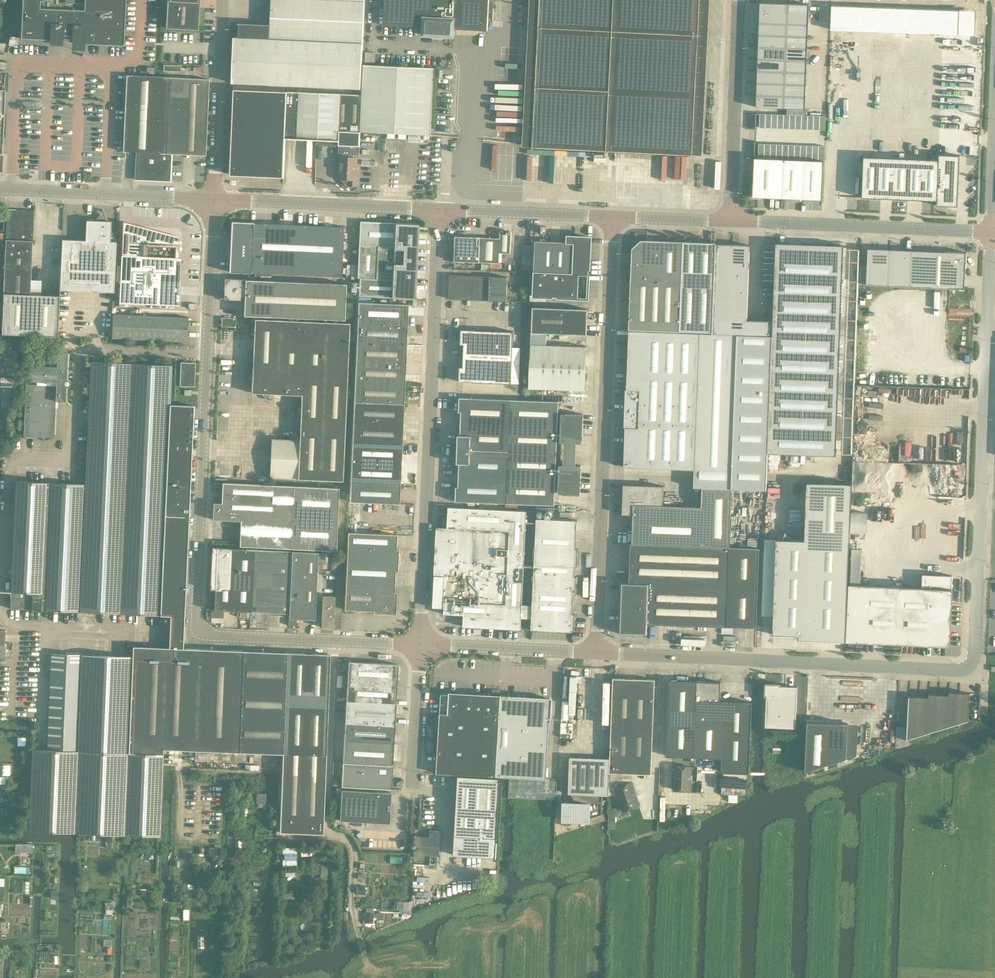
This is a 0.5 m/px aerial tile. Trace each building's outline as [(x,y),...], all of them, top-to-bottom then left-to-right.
[(20,38),(52,40),(52,37),(62,38),(63,35),(72,36),(72,37),(83,37),(82,43),(123,45),(123,46),(124,46),(126,0),(84,0),(84,2),(74,2),(74,0),(22,0),(20,38)] [(166,28),(198,30),(199,0),(167,0),(166,28)] [(239,37),(234,37),(232,82),(361,89),(365,0),(271,0),(270,24),(238,23),(239,24),(239,37)] [(448,36),(453,36),(454,29),(487,30),(488,20),(492,21),(493,1),(489,0),(385,0),(383,25),(423,27),(423,35),(448,36)] [(612,151),(692,155),(700,0),(540,0),(532,147),(612,151)] [(760,3),(757,107),(805,109),(809,4),(760,3)] [(831,5),(830,30),(975,35),(976,10),(831,5)] [(363,65),(362,95),(364,95),(363,131),(430,134),(433,68),(363,65)] [(136,152),(135,179),(170,181),(171,153),(205,155),(209,78),(126,75),(123,152),(136,152)] [(234,89),(230,175),(283,178),(286,138),(339,140),(338,153),(342,153),(342,157),(340,157),(339,179),(344,179),(344,185),(356,186),(357,157),(356,157),(356,154),(359,154),(360,143),(362,143),(363,133),(360,133),(360,131),(363,131),(364,95),(362,95),(234,89)] [(938,160),(864,157),(862,196),(937,198),(937,204),(957,204),(958,156),(939,155),(938,160)] [(755,158),(753,197),(782,198),(783,159),(755,158)] [(783,159),(782,198),(802,199),(804,160),(783,159)] [(804,160),(802,199),(822,200),(823,167),(824,161),(804,160)] [(4,266),(3,293),(2,333),(57,336),(59,295),(30,294),(34,210),(7,209),(4,266)] [(62,239),(61,270),(59,290),(114,292),(115,272),(116,241),(115,241),(115,239),(105,216),(94,221),(86,220),(85,240),(62,239)] [(121,255),(119,302),(179,305),(181,258),(178,257),(179,236),(123,221),(121,255)] [(360,221),(359,245),(396,247),(415,248),(416,224),(360,221)] [(232,222),(229,272),(305,275),(307,225),(232,222)] [(307,225),(305,275),(341,277),(343,227),(307,225)] [(455,236),(454,261),(499,263),(500,253),(510,253),(511,231),(500,231),(500,238),(478,237),(455,236)] [(565,242),(564,273),(589,275),(590,237),(574,237),(574,242),(567,242),(565,242)] [(631,279),(629,329),(712,332),(716,244),(716,242),(683,241),(682,241),(641,240),(632,248),(632,253),(631,279)] [(535,241),(534,272),(564,273),(565,242),(535,241)] [(712,332),(712,333),(738,334),(772,336),(773,321),(747,320),(750,245),(716,244),(712,332)] [(359,296),(415,298),(416,280),(413,280),(415,248),(396,247),(359,245),(357,278),(360,278),(359,296)] [(764,246),(762,286),(773,286),(775,246),(764,246)] [(773,334),(768,466),(830,469),(840,249),(776,247),(774,287),(773,319),(773,334)] [(867,249),(866,284),(965,288),(966,252),(867,249)] [(34,269),(33,280),(34,280),(41,280),(41,269),(35,269),(34,269)] [(534,272),(533,295),(548,296),(588,298),(589,275),(564,273),(534,272)] [(450,275),(449,293),(449,299),(489,300),(490,276),(450,275)] [(490,276),(489,300),(507,301),(508,277),(490,276)] [(224,279),(223,299),(244,300),(243,315),(344,320),(346,284),(224,279)] [(358,302),(357,322),(407,324),(408,304),(358,302)] [(532,307),(531,332),(531,338),(546,338),(546,333),(586,334),(587,309),(532,307)] [(112,338),(185,341),(186,317),(113,314),(112,338)] [(222,317),(221,326),(236,327),(236,318),(222,317)] [(270,478),(342,481),(349,323),(255,319),(251,393),(267,393),(267,399),(272,399),(272,394),(301,395),(299,440),(271,439),(270,478)] [(357,322),(356,342),(406,344),(407,324),(357,322)] [(464,344),(463,355),(512,357),(513,351),(513,331),(462,329),(462,344),(464,344)] [(626,389),(624,427),(625,427),(624,467),(695,469),(695,487),(702,487),(732,488),(733,471),(767,472),(772,336),(738,334),(712,333),(629,330),(627,389),(626,389)] [(531,344),(530,366),(585,368),(586,346),(546,345),(546,338),(531,338),(531,344)] [(356,342),(355,382),(404,384),(406,344),(356,342)] [(461,367),(460,381),(480,382),(480,392),(518,393),(518,384),(518,383),(520,351),(513,351),(512,357),(463,355),(463,367),(461,367)] [(23,436),(53,437),(55,400),(65,401),(65,387),(69,387),(69,383),(69,382),(69,381),(68,380),(67,379),(66,379),(67,352),(57,352),(56,366),(27,365),(27,381),(36,382),(36,385),(26,384),(23,436)] [(85,484),(76,484),(76,479),(60,478),(59,483),(15,481),(13,545),(187,552),(189,516),(194,405),(170,404),(171,365),(90,362),(85,484)] [(176,362),(175,386),(194,387),(195,363),(176,362)] [(530,366),(529,388),(585,390),(585,368),(530,366)] [(1,377),(0,385),(0,387),(13,387),(14,378),(1,377)] [(355,382),(354,402),(404,404),(404,384),(355,382)] [(455,501),(555,505),(559,401),(459,397),(459,412),(461,412),(460,435),(458,435),(457,463),(459,463),(458,487),(456,486),(455,501)] [(354,402),(352,441),(402,444),(404,404),(354,402)] [(3,412),(2,430),(11,430),(11,412),(3,412)] [(561,413),(560,442),(564,442),(564,453),(563,464),(575,465),(576,454),(576,443),(582,443),(583,414),(561,413)] [(352,441),(351,461),(401,464),(402,444),(352,441)] [(351,461),(350,481),(400,483),(401,464),(351,461)] [(559,464),(558,493),(580,494),(581,465),(575,465),(563,464),(559,464)] [(350,481),(349,501),(399,503),(400,483),(350,481)] [(336,551),(339,488),(222,482),(221,502),(213,502),(212,519),(240,521),(239,541),(211,540),(211,545),(336,551)] [(799,639),(845,640),(851,484),(807,482),(805,540),(777,539),(773,634),(800,635),(799,639)] [(633,514),(632,543),(729,546),(732,488),(702,487),(701,506),(662,505),(663,486),(623,484),(622,514),(633,514)] [(436,527),(434,585),(432,607),(444,608),(444,614),(463,615),(463,626),(504,628),(521,629),(521,618),(532,619),(532,605),(522,604),(526,510),(448,507),(447,527),(436,527)] [(850,512),(850,532),(867,533),(868,513),(850,512)] [(537,518),(533,583),(576,585),(577,576),(575,576),(575,566),(577,566),(578,548),(576,548),(577,520),(537,518)] [(348,532),(345,583),(344,609),(373,611),(373,613),(395,614),(396,592),(394,591),(395,571),(397,571),(398,549),(396,549),(397,534),(348,532)] [(647,624),(727,626),(757,627),(759,548),(729,546),(632,543),(631,543),(629,583),(620,582),(618,633),(647,634),(647,624)] [(41,610),(71,611),(160,615),(160,616),(184,617),(183,626),(184,626),(187,552),(13,545),(10,609),(31,609),(31,610),(41,610)] [(217,547),(214,610),(269,612),(272,550),(217,547)] [(288,613),(291,550),(272,550),(269,612),(288,613)] [(291,550),(288,618),(314,619),(317,561),(324,562),(325,552),(317,552),(291,550)] [(849,584),(846,641),(950,646),(953,589),(952,589),(952,575),(923,574),(922,587),(849,584)] [(533,583),(532,602),(573,604),(574,594),(576,594),(576,585),(533,583)] [(333,627),(334,596),(322,596),(321,627),(333,627)] [(532,602),(532,605),(532,619),(531,630),(572,632),(572,630),(574,630),(575,613),(573,613),(573,604),(532,602)] [(51,653),(47,750),(31,749),(28,831),(159,837),(163,748),(198,750),(201,674),(201,649),(183,648),(183,638),(182,648),(133,646),(132,657),(51,653)] [(201,674),(198,750),(282,753),(279,832),(323,834),(326,755),(330,654),(286,652),(201,649),(201,674)] [(348,661),(347,681),(372,683),(373,663),(348,661)] [(373,663),(372,683),(397,684),(398,664),(373,663)] [(613,678),(610,758),(609,772),(632,773),(651,774),(655,679),(613,678)] [(669,680),(666,755),(666,756),(722,758),(721,771),(749,772),(752,702),(720,701),(721,682),(705,681),(705,680),(697,680),(697,681),(669,680)] [(347,681),(346,701),(396,704),(397,684),(372,683),(347,681)] [(765,683),(765,696),(767,696),(765,726),(796,727),(797,686),(781,686),(781,684),(765,683)] [(948,726),(950,692),(949,692),(949,695),(941,695),(939,695),(938,730),(948,726)] [(958,723),(960,693),(952,692),(950,692),(948,726),(958,723)] [(436,773),(496,776),(501,696),(441,693),(436,773)] [(968,720),(970,693),(960,693),(958,723),(968,720)] [(927,733),(929,694),(929,697),(920,696),(919,696),(917,736),(927,733)] [(938,730),(939,695),(930,694),(929,694),(927,733),(938,730)] [(501,696),(496,776),(510,777),(509,797),(554,799),(556,780),(546,779),(551,699),(501,696)] [(917,736),(919,696),(909,696),(907,739),(917,736)] [(346,701),(345,721),(395,724),(396,704),(346,701)] [(344,741),(394,744),(395,724),(345,721),(335,721),(334,741),(344,741)] [(807,722),(805,771),(858,754),(858,748),(847,747),(848,723),(807,722)] [(344,741),(343,761),(392,764),(394,744),(344,741)] [(562,801),(561,822),(566,822),(566,825),(566,826),(589,819),(590,825),(605,820),(604,814),(603,813),(602,814),(603,795),(609,795),(609,772),(610,758),(570,757),(568,793),(572,793),(572,801),(562,801)] [(342,762),(341,786),(391,789),(392,765),(342,762)] [(690,790),(691,767),(675,766),(674,789),(690,790)] [(609,772),(609,795),(618,795),(623,811),(639,806),(632,782),(632,773),(609,772)] [(496,858),(500,778),(458,775),(454,855),(496,858)] [(389,823),(390,808),(391,792),(341,789),(339,820),(389,823)] [(439,855),(440,837),(416,836),(415,854),(439,855)]
